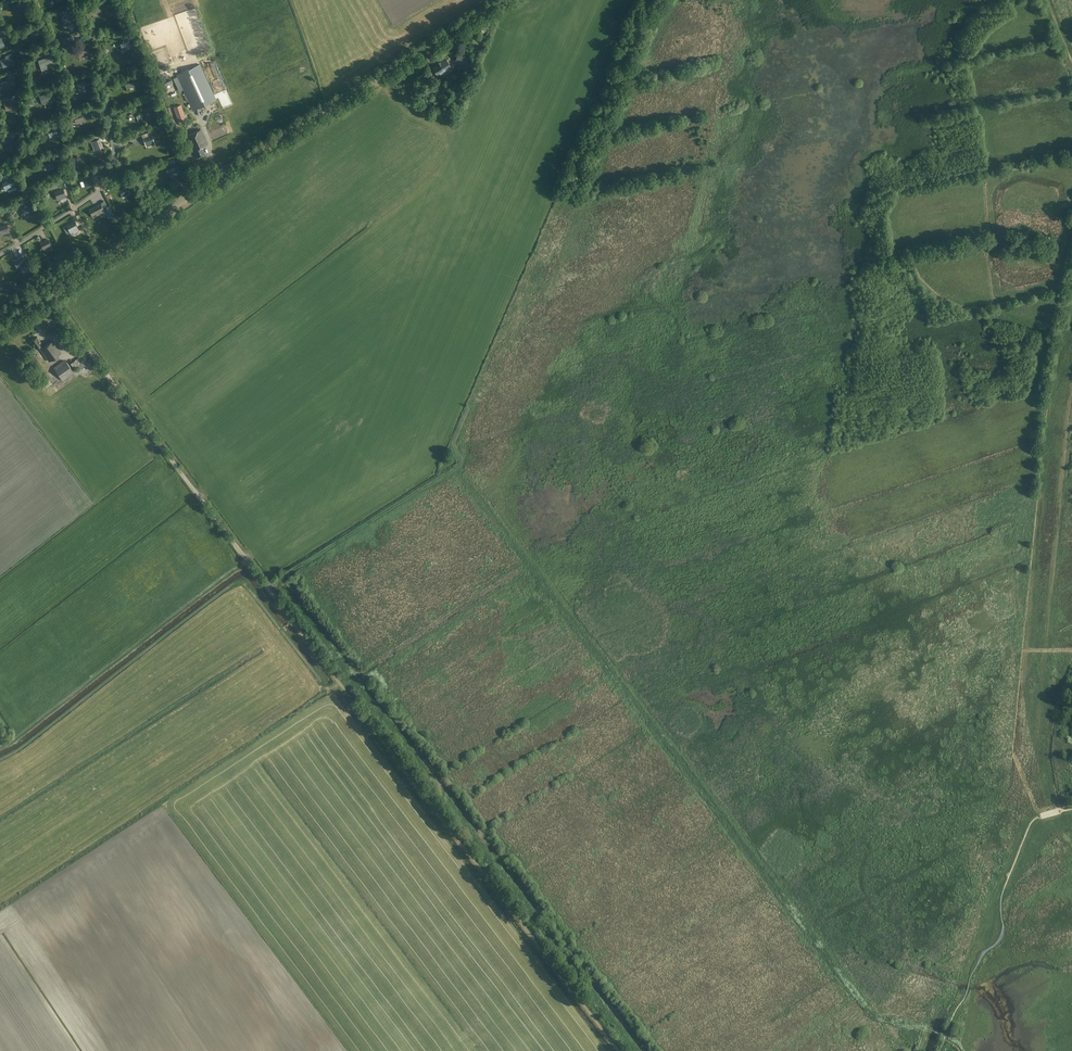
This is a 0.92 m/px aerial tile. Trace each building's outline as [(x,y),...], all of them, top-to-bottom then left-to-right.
[(25,8),(22,1),(13,4),(15,11),(25,8)] [(100,11),(97,3),(89,6),(92,14),(100,11)] [(73,22),(71,16),(62,19),(64,26),(73,22)] [(41,33),(39,27),(30,30),(32,37),(41,33)] [(130,46),(128,38),(120,40),(122,48),(130,46)] [(88,55),(86,47),(78,49),(77,48),(73,49),(74,54),(79,52),(80,57),(88,55)] [(469,56),(459,53),(456,62),(459,63),(457,68),(468,71),(471,65),(468,64),(471,55),(469,54),(469,56)] [(15,63),(12,56),(0,60),(3,68),(15,63)] [(56,65),(53,56),(39,60),(42,70),(47,69),(46,66),(52,63),(53,66),(56,65)] [(451,66),(447,59),(441,62),(441,61),(438,63),(433,67),(437,74),(445,71),(451,66)] [(216,99),(200,64),(177,75),(193,110),(216,99)] [(16,86),(13,78),(1,83),(4,90),(16,86)] [(136,87),(133,79),(125,81),(127,89),(136,87)] [(87,90),(85,82),(77,84),(79,93),(87,90)] [(175,86),(168,89),(172,100),(180,97),(175,86)] [(52,95),(51,92),(40,96),(42,103),(51,100),(50,95),(52,95)] [(16,107),(14,101),(4,104),(7,110),(16,107)] [(156,114),(152,102),(144,105),(147,113),(149,112),(150,116),(156,114)] [(187,120),(182,104),(174,107),(179,122),(187,120)] [(219,109),(215,104),(210,108),(214,113),(219,109)] [(85,121),(82,113),(74,116),(77,124),(85,121)] [(58,134),(55,126),(47,129),(50,137),(58,134)] [(207,144),(200,129),(186,136),(193,150),(194,150),(197,157),(205,153),(202,146),(207,144)] [(155,143),(152,135),(144,138),(147,146),(155,143)] [(13,145),(10,139),(1,142),(3,149),(13,145)] [(103,147),(100,139),(92,142),(95,150),(103,147)] [(52,163),(51,159),(43,162),(46,169),(56,165),(55,162),(52,163)] [(178,171),(176,163),(168,165),(170,173),(178,171)] [(93,183),(91,175),(83,178),(85,186),(93,183)] [(16,187),(13,179),(3,182),(5,190),(16,187)] [(131,194),(127,186),(119,190),(123,198),(131,194)] [(66,197),(63,189),(55,192),(58,200),(66,197)] [(105,212),(101,204),(89,210),(93,218),(105,212)] [(37,214),(34,205),(23,209),(25,217),(37,214)] [(78,229),(74,221),(67,225),(71,233),(78,229)] [(7,224),(0,226),(0,231),(1,235),(9,232),(7,224)] [(52,247),(48,239),(41,243),(44,251),(52,247)] [(23,261),(22,257),(14,261),(18,268),(25,265),(28,270),(27,270),(28,272),(32,270),(27,259),(23,261)] [(41,343),(37,337),(31,341),(36,349),(39,347),(49,361),(61,352),(52,340),(45,346),(42,342),(41,343)] [(37,355),(35,353),(31,357),(34,361),(33,361),(35,363),(41,359),(38,355),(37,355)] [(88,363),(83,355),(70,363),(74,369),(79,366),(81,368),(88,363)] [(66,361),(64,360),(53,368),(63,381),(74,372),(66,361)]
